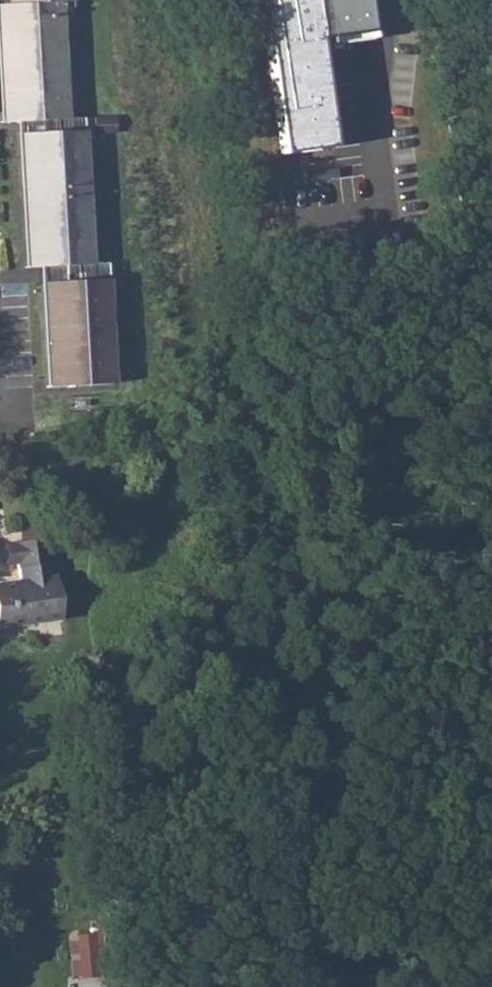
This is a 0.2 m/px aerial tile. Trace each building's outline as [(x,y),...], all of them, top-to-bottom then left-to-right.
[(1,5),(8,124),(16,123),(59,121),(53,2),(60,2),(64,2),(64,0),(13,0),(13,5),(5,5),(1,5)] [(283,151),(339,142),(330,40),(380,32),(375,0),(270,0),(283,151)] [(59,121),(16,123),(17,148),(22,147),(22,135),(76,132),(77,144),(81,144),(81,120),(66,120),(60,2),(53,2),(59,121)] [(22,135),(22,147),(77,144),(76,132),(22,135)] [(77,144),(22,147),(28,268),(34,268),(83,266),(77,144)] [(81,144),(77,144),(83,266),(88,266),(81,144)] [(22,147),(17,148),(23,268),(28,268),(22,147)] [(484,262),(472,264),(474,278),(486,277),(484,262)] [(83,266),(34,268),(39,388),(43,387),(39,276),(89,274),(89,281),(95,282),(98,386),(102,386),(98,265),(88,266),(83,266)] [(39,276),(43,387),(98,386),(95,282),(89,281),(89,274),(39,276)] [(12,544),(16,566),(18,581),(0,584),(0,629),(60,620),(56,596),(53,596),(43,538),(12,544)] [(16,566),(12,544),(3,544),(7,567),(16,566)]
